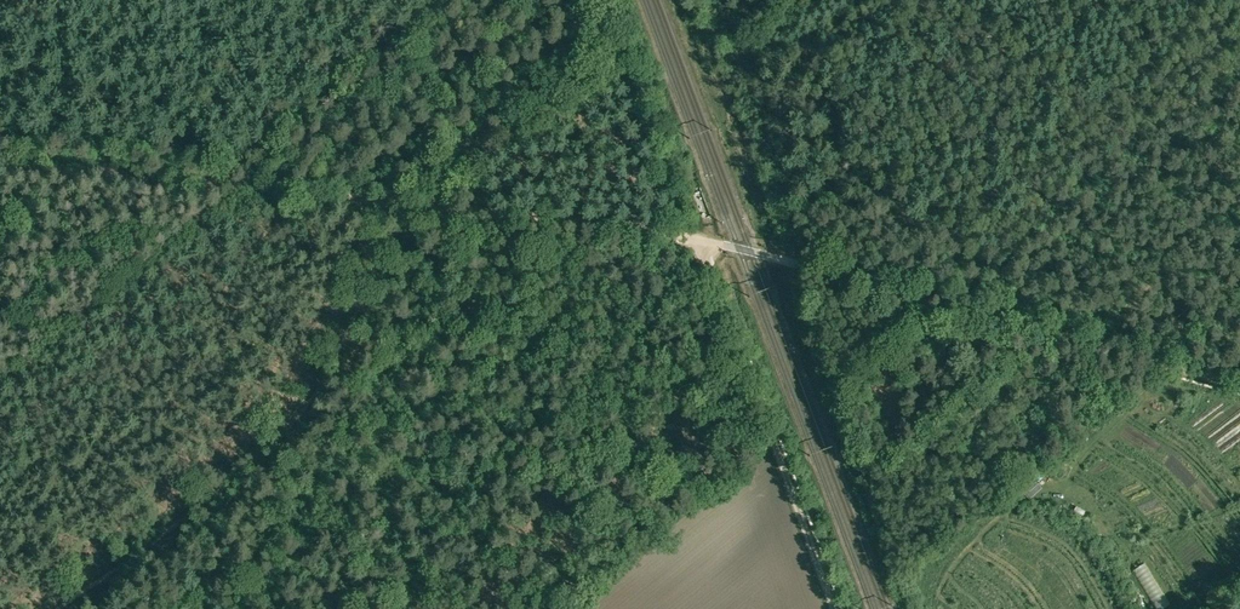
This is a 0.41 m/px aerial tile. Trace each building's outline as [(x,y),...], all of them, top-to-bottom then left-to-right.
[(1030,476),(1037,484),(1041,480),(1034,472),(1030,476)] [(1028,474),(1020,481),(1030,491),(1037,484),(1030,476),(1028,474)]
